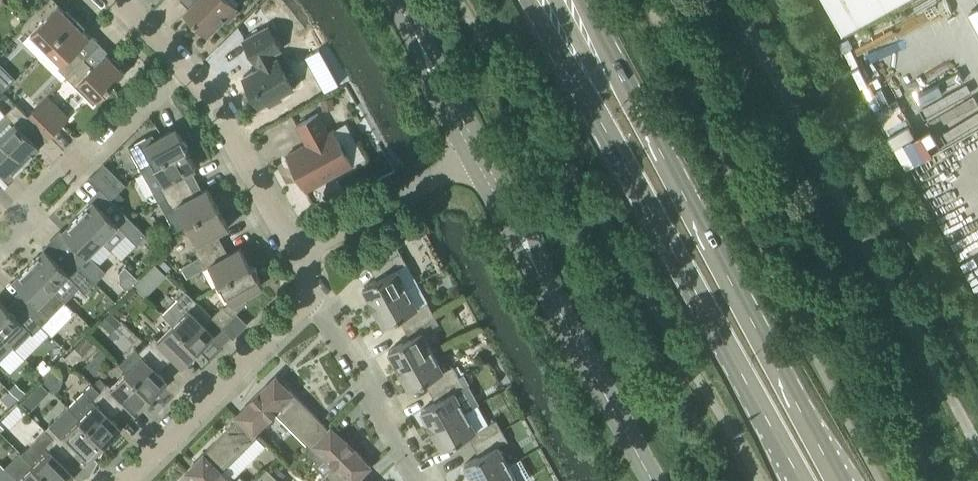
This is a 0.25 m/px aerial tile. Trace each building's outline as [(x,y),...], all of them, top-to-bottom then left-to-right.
[(234,9),(236,7),(230,0),(192,0),(194,2),(185,12),(208,35),(224,18),(228,22),(238,12),(234,9)] [(843,29),(895,0),(827,0),(843,29)] [(47,48),(76,19),(67,10),(65,11),(59,4),(44,19),(36,10),(18,28),(27,37),(23,41),(39,57),(47,48)] [(67,76),(84,59),(76,50),(90,36),(83,29),(85,27),(76,19),(47,48),(63,63),(58,68),(67,76)] [(282,99),(280,95),(294,88),(275,53),(281,49),(268,26),(243,39),(259,67),(243,76),(260,106),(265,103),(267,107),(282,99)] [(84,59),(67,76),(94,103),(113,85),(112,84),(125,71),(120,66),(122,64),(113,56),(112,58),(107,53),(92,66),(84,59)] [(12,75),(0,64),(0,84),(2,86),(12,75)] [(929,116),(975,92),(970,81),(923,106),(929,116)] [(57,104),(55,103),(47,95),(27,115),(35,123),(49,137),(63,124),(50,111),(57,104)] [(27,115),(15,103),(0,119),(0,137),(25,162),(40,146),(26,132),(35,123),(27,115)] [(306,190),(353,164),(334,129),(328,132),(318,112),(297,124),(307,143),(286,155),(306,190)] [(977,124),(977,113),(937,134),(942,143),(977,124)] [(902,165),(930,153),(917,122),(889,134),(902,165)] [(177,127),(172,130),(156,138),(153,133),(129,146),(143,171),(186,147),(186,148),(187,147),(186,145),(189,143),(183,138),(177,127)] [(25,162),(0,137),(0,169),(9,178),(25,162)] [(161,187),(166,197),(190,184),(185,173),(197,167),(186,148),(186,147),(143,171),(154,191),(161,187)] [(111,199),(120,189),(126,184),(118,176),(103,191),(111,199)] [(187,224),(219,207),(208,187),(196,194),(190,184),(166,197),(172,207),(166,211),(176,230),(187,224)] [(78,215),(111,249),(127,233),(137,243),(146,233),(117,205),(108,214),(94,200),(78,215)] [(219,207),(187,224),(198,243),(193,246),(199,256),(223,243),(217,233),(229,226),(219,207)] [(77,246),(69,255),(95,281),(106,271),(89,254),(103,241),(111,249),(78,215),(62,231),(77,246)] [(210,265),(220,284),(253,266),(252,265),(251,266),(241,247),(229,254),(223,243),(199,256),(205,267),(210,265)] [(84,292),(95,281),(69,255),(60,263),(45,248),(30,264),(65,300),(79,287),(84,292)] [(407,288),(396,268),(406,263),(400,252),(377,265),(383,275),(363,286),(374,306),(407,288)] [(145,293),(165,273),(155,262),(134,282),(145,293)] [(30,296),(22,305),(41,324),(65,300),(30,264),(14,280),(30,296)] [(253,266),(220,284),(222,284),(231,300),(225,306),(224,305),(213,317),(222,326),(248,301),(245,295),(263,285),(257,274),(256,266),(254,268),(253,266)] [(407,288),(374,306),(385,325),(404,315),(410,325),(433,312),(427,301),(418,307),(407,288)] [(205,324),(213,317),(186,290),(162,313),(174,324),(199,350),(215,334),(205,324)] [(22,305),(13,313),(0,300),(0,332),(14,345),(29,330),(32,333),(41,324),(22,305)] [(119,319),(110,311),(100,321),(108,329),(119,319)] [(389,350),(399,369),(433,351),(422,332),(439,322),(433,312),(410,325),(415,335),(389,350)] [(199,350),(174,324),(158,340),(155,336),(147,344),(166,363),(174,356),(183,365),(192,356),(194,358),(197,351),(199,350)] [(14,345),(0,332),(0,359),(14,345)] [(158,371),(166,363),(147,344),(139,352),(142,355),(127,371),(152,396),(154,395),(161,392),(159,389),(168,380),(158,371)] [(75,346),(65,355),(70,361),(73,363),(83,354),(75,346)] [(443,370),(433,351),(399,369),(410,389),(430,378),(435,388),(458,376),(452,365),(443,370)] [(100,390),(119,410),(127,403),(136,412),(152,396),(127,371),(111,386),(108,383),(100,390)] [(276,375),(236,414),(235,415),(238,418),(239,417),(254,433),(254,432),(275,411),(310,446),(329,428),(276,375)] [(421,409),(432,429),(466,411),(455,391),(464,386),(458,376),(435,388),(441,398),(421,409)] [(112,418),(119,410),(100,390),(92,383),(69,406),(105,443),(121,427),(112,418)] [(45,429),(73,457),(80,449),(90,459),(99,450),(101,452),(104,444),(105,443),(69,406),(45,429)] [(476,430),(466,411),(432,429),(443,449),(473,432),(479,442),(502,429),(496,419),(476,430)] [(196,480),(233,480),(222,470),(257,435),(254,432),(254,433),(239,417),(238,418),(185,471),(196,480)] [(360,476),(371,465),(331,425),(329,428),(310,446),(311,447),(307,451),(316,460),(313,463),(325,474),(318,480),(354,480),(360,476)] [(50,480),(67,480),(75,474),(65,464),(73,457),(45,429),(21,453),(50,480)] [(479,442),(484,452),(465,463),(474,480),(478,480),(509,465),(498,445),(508,440),(502,429),(479,442)] [(21,453),(20,451),(4,467),(0,463),(0,479),(2,480),(50,480),(21,453)] [(509,465),(478,480),(518,480),(509,465)] [(267,467),(253,480),(281,480),(267,467)]
